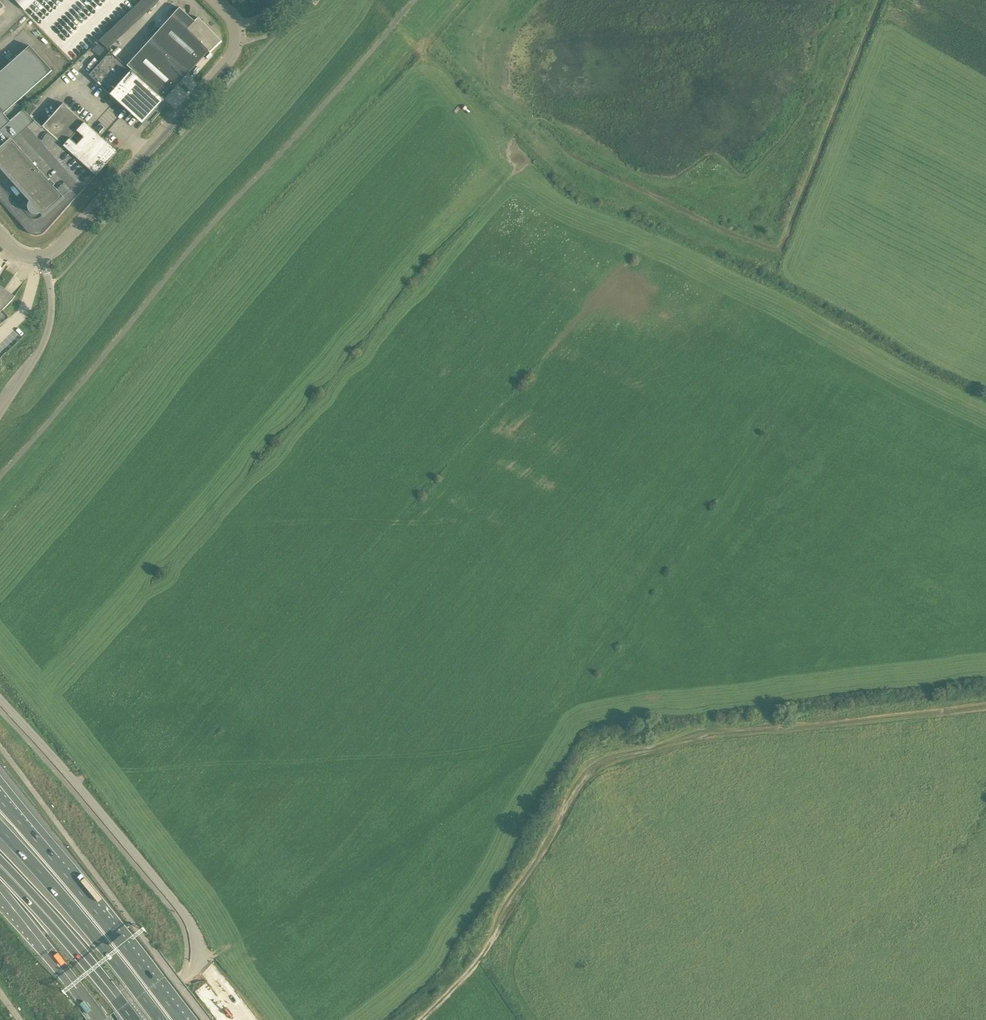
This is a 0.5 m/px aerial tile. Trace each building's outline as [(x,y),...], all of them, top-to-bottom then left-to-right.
[(24,9),(34,0),(15,0),(24,9)] [(98,41),(107,50),(159,0),(142,0),(98,41)] [(179,8),(127,66),(165,99),(164,100),(165,100),(209,51),(210,53),(221,41),(199,18),(195,21),(179,8)] [(98,55),(104,49),(98,44),(93,50),(98,55)] [(24,110),(17,102),(52,71),(30,46),(0,73),(0,109),(11,122),(24,110)] [(163,102),(164,100),(110,52),(89,75),(132,114),(139,121),(160,98),(163,100),(162,100),(163,102)] [(63,104),(42,128),(95,174),(96,176),(97,175),(96,173),(95,174),(93,172),(114,149),(107,142),(63,104)] [(0,109),(0,131),(11,122),(0,109)] [(0,131),(0,165),(29,198),(21,206),(0,183),(0,201),(29,233),(30,234),(31,234),(33,235),(34,235),(35,236),(36,236),(38,236),(39,235),(40,235),(42,234),(43,234),(44,233),(45,232),(46,231),(95,177),(93,176),(95,174),(42,128),(24,110),(11,122),(0,131)] [(2,311),(12,300),(15,297),(0,285),(0,312),(2,311)]
